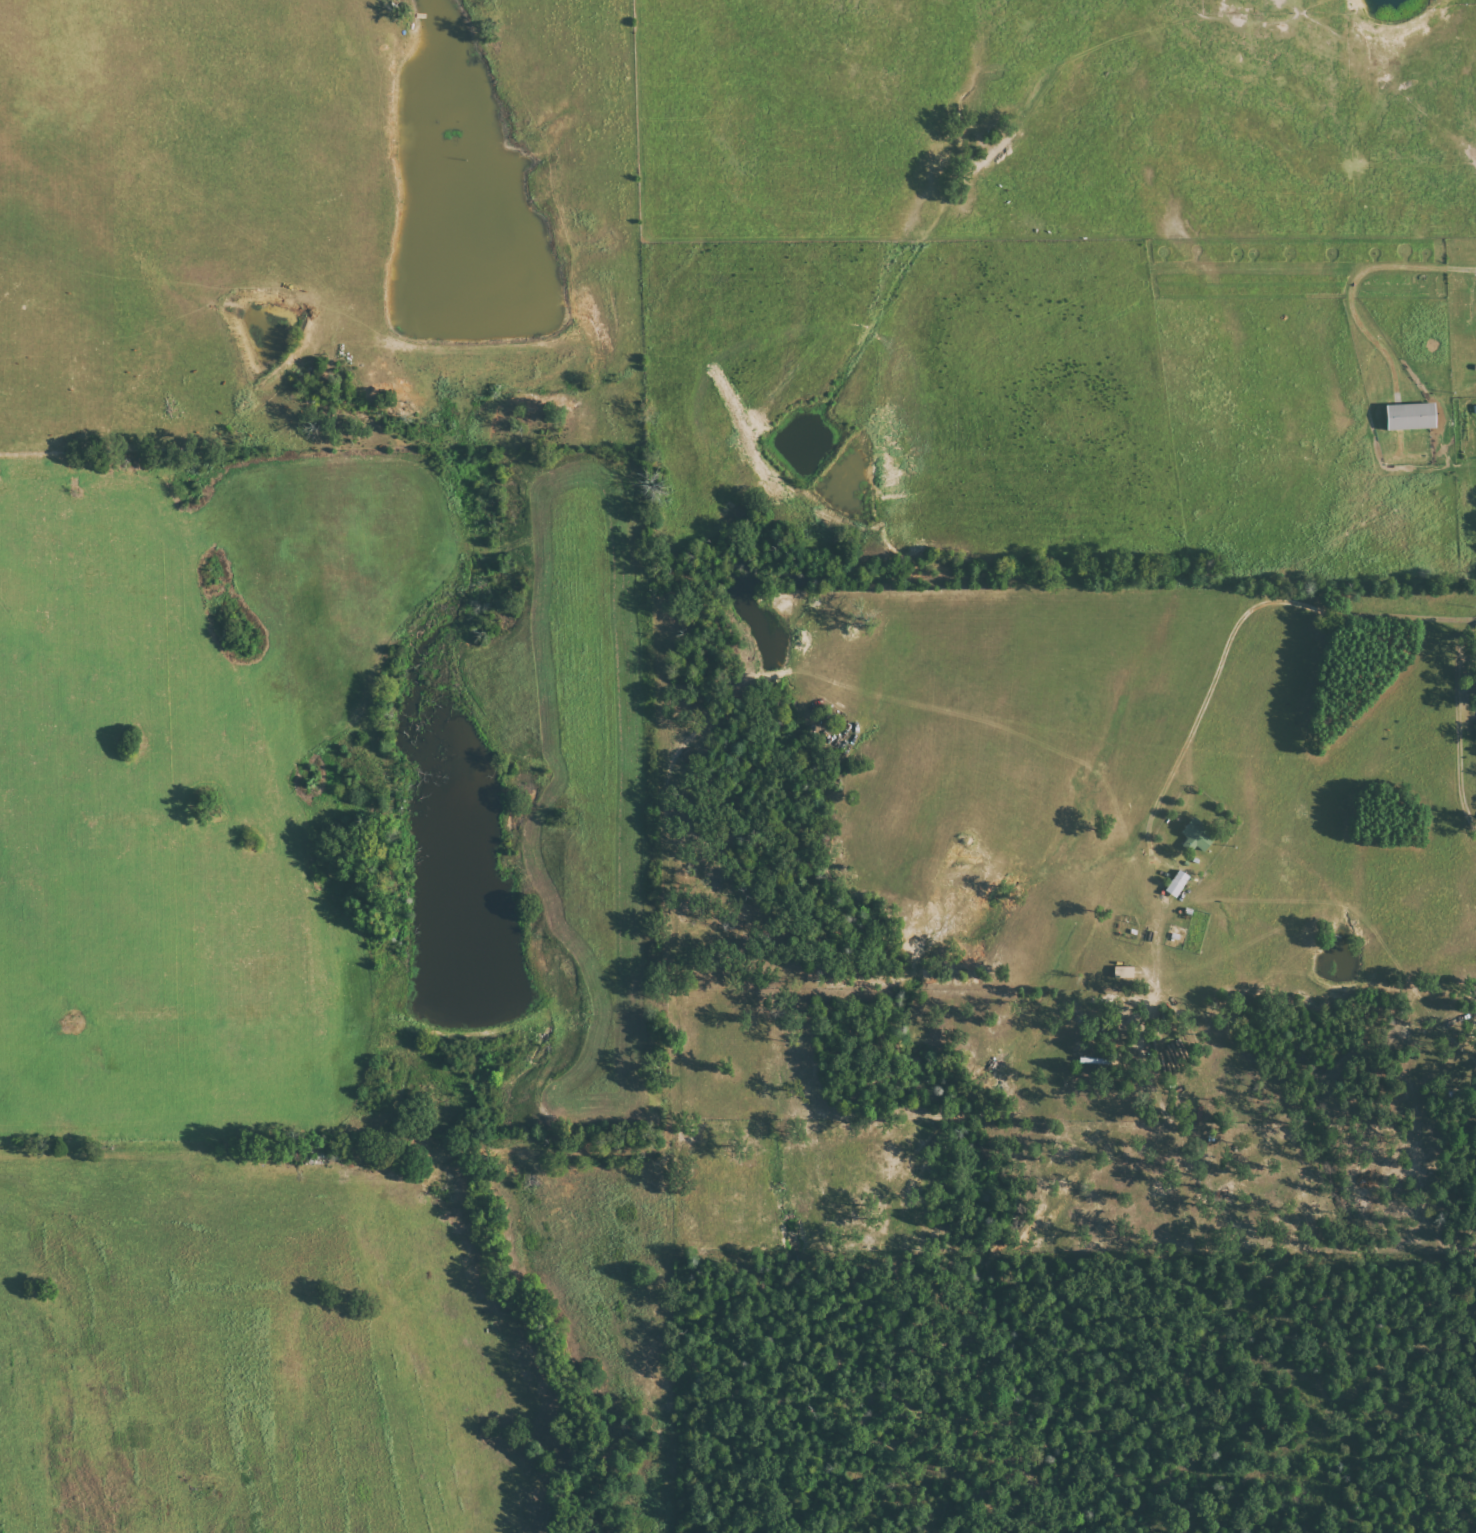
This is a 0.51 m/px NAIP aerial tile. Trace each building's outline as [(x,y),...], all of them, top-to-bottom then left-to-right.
[(1436,429),(1435,404),(1387,406),(1388,431),(1436,429)] [(1205,852),(1217,836),(1193,818),(1181,834),(1205,852)] [(1166,892),(1178,898),(1191,876),(1179,869),(1166,892)] [(1134,967),(1115,967),(1115,978),(1134,978),(1134,967)]
